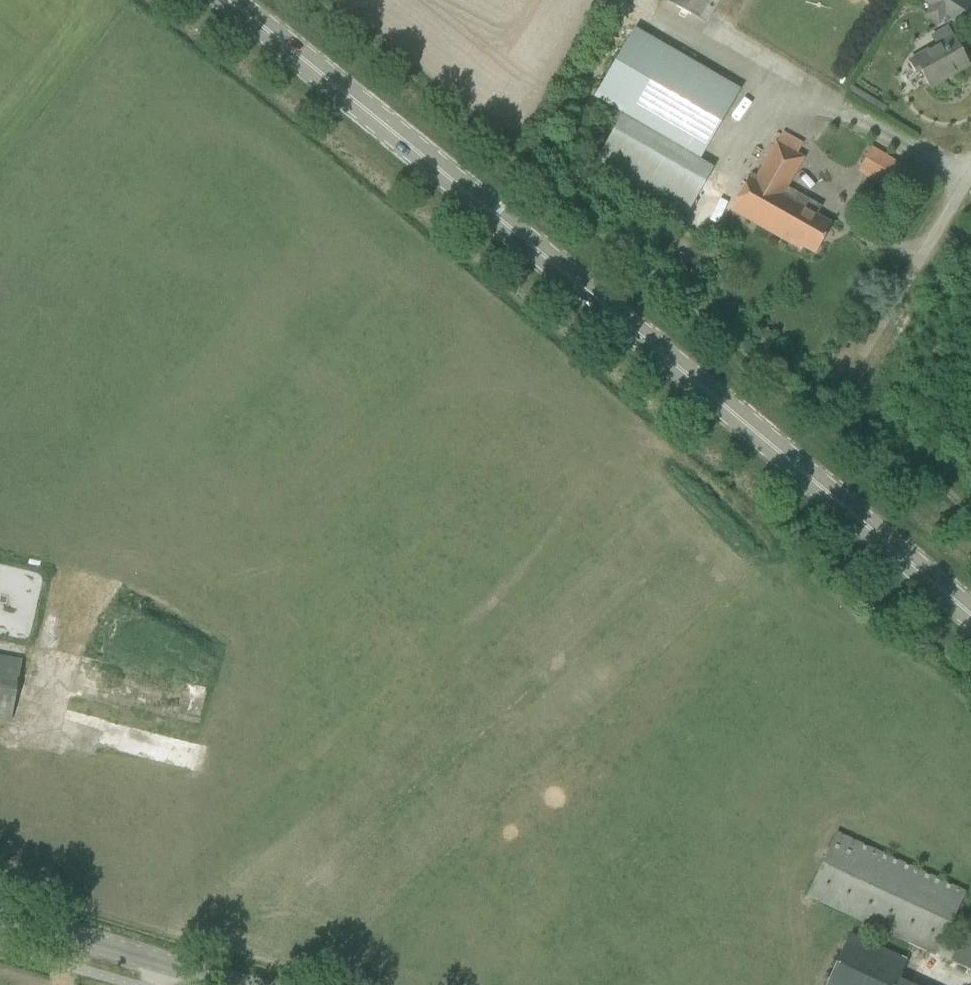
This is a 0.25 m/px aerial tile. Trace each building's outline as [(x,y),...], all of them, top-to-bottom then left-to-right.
[(710,27),(717,16),(711,13),(719,0),(664,0),(710,27)] [(902,6),(908,10),(913,3),(908,0),(906,0),(902,6)] [(931,5),(946,14),(962,24),(970,10),(970,5),(964,0),(923,0),(931,5)] [(700,159),(741,89),(635,27),(594,98),(700,159)] [(931,36),(937,48),(910,62),(916,72),(921,69),(930,87),(968,66),(947,27),(931,36)] [(687,214),(714,169),(699,161),(621,118),(595,164),(687,214)] [(741,192),(731,209),(801,250),(803,245),(815,253),(831,224),(817,215),(822,207),(797,192),(793,198),(784,193),(804,158),(797,154),(802,144),(783,133),(777,143),(757,177),(752,174),(741,192)] [(912,172),(876,150),(872,147),(858,170),(863,173),(863,172),(898,194),(912,172)] [(23,659),(0,655),(0,721),(11,723),(23,659)] [(958,947),(944,940),(966,891),(836,832),(818,876),(809,896),(970,971),(970,919),(958,947)] [(828,984),(895,984),(898,979),(906,960),(851,934),(828,984)]
